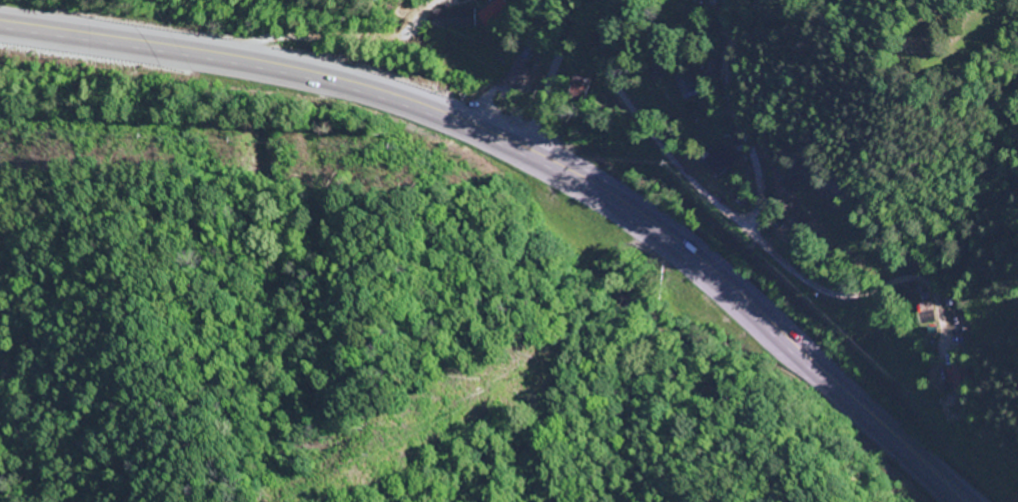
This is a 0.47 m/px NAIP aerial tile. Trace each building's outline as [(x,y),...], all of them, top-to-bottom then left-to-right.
[(482,28),(509,14),(501,0),(499,0),(474,13),(482,28)] [(472,10),(429,11),(429,31),(472,30),(472,10)] [(525,67),(528,62),(521,58),(507,82),(521,91),(532,71),(525,67)] [(699,97),(692,76),(678,80),(684,101),(699,97)]
